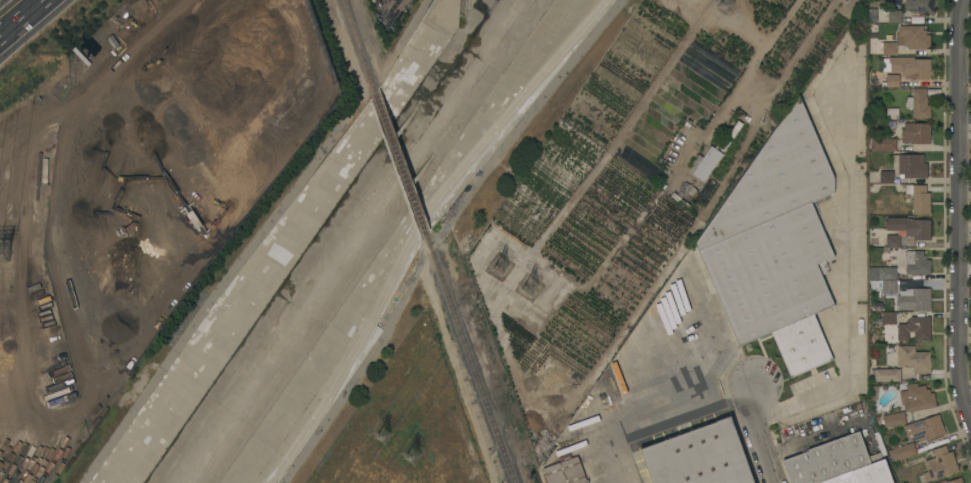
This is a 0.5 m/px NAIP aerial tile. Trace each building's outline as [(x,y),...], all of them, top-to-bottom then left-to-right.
[(904,9),(906,0),(935,0),(934,4),(935,4),(934,10),(934,15),(916,12),(916,13),(912,12),(912,11),(904,9)] [(888,22),(888,20),(885,20),(885,14),(888,14),(888,10),(902,10),(902,22),(888,22)] [(907,49),(907,46),(904,46),(904,45),(898,45),(898,41),(896,41),(896,33),(899,33),(899,26),(924,25),(924,29),(927,29),(927,34),(930,34),(931,49),(907,49)] [(897,55),(883,55),(883,42),(897,42),(897,55)] [(930,75),(933,75),(933,80),(913,80),(913,77),(906,77),(906,76),(903,76),(903,72),(899,72),(899,71),(887,71),(887,58),(899,58),(899,57),(914,57),(914,59),(930,59),(930,75)] [(887,87),(887,74),(899,74),(900,87),(887,87)] [(927,88),(927,96),(927,105),(930,105),(931,117),(913,118),(913,108),(912,108),(912,109),(910,109),(910,108),(907,108),(907,107),(906,107),(906,102),(907,102),(907,97),(913,97),(913,88),(927,88)] [(835,178),(835,191),(812,201),(835,256),(817,263),(835,305),(814,314),(833,359),(791,377),(772,332),(740,345),(696,243),(799,95),(835,178)] [(899,108),(899,115),(897,115),(897,119),(887,119),(887,108),(899,108)] [(724,152),(719,148),(718,149),(715,147),(725,133),(728,136),(738,120),(743,124),(724,152)] [(894,135),(894,123),(904,123),(904,122),(910,122),(910,123),(930,123),(930,144),(911,144),(911,142),(902,142),(902,141),(900,141),(899,137),(899,136),(898,135),(896,135),(894,135)] [(896,139),(896,151),(872,151),(872,139),(896,139)] [(704,182),(692,174),(697,167),(692,163),(698,153),(704,157),(712,146),(724,154),(704,182)] [(899,154),(924,154),(924,163),(927,163),(927,177),(904,178),(904,175),(903,175),(903,174),(899,174),(899,154)] [(893,170),(894,183),(880,183),(880,171),(893,170)] [(696,189),(696,190),(698,191),(695,195),(693,194),(691,196),(690,194),(689,196),(680,190),(685,181),(696,189)] [(930,213),(913,213),(913,211),(912,211),(912,209),(913,209),(913,193),(905,193),(905,185),(926,185),(926,193),(930,193),(930,213)] [(906,217),(906,219),(914,219),(930,219),(930,240),(914,240),(914,236),(906,236),(906,230),(887,230),(887,217),(906,217)] [(900,235),(900,247),(886,247),(886,235),(900,235)] [(907,274),(907,272),(906,272),(906,269),(907,269),(907,264),(906,264),(906,251),(914,251),(914,250),(923,250),(924,255),(927,255),(927,259),(931,259),(931,274),(907,274)] [(879,267),(897,267),(897,279),(880,279),(879,267)] [(869,281),(868,290),(881,290),(881,281),(869,281)] [(931,310),(913,310),(913,281),(927,281),(927,289),(931,289),(931,310)] [(896,311),(896,313),(898,313),(898,321),(896,321),(897,324),(883,324),(883,318),(877,318),(877,313),(883,312),(896,311)] [(930,316),(930,340),(915,340),(915,339),(909,339),(909,340),(898,340),(898,323),(907,323),(907,320),(908,320),(908,319),(911,319),(911,316),(930,316)] [(914,366),(900,366),(900,365),(898,365),(898,345),(915,345),(915,351),(931,351),(931,361),(932,361),(932,365),(931,365),(931,373),(914,373),(914,366)] [(900,368),(901,381),(875,381),(875,375),(872,375),(872,372),(874,372),(874,369),(900,368)] [(909,412),(908,410),(905,411),(904,404),(902,404),(899,391),(908,390),(907,385),(917,382),(917,386),(925,385),(926,389),(929,389),(930,393),(934,392),(937,406),(909,412)] [(904,411),(906,423),(885,427),(884,423),(883,424),(882,419),(883,419),(883,415),(904,411)] [(904,425),(921,420),(939,414),(946,434),(927,441),(926,439),(920,441),(919,439),(910,442),(904,425)] [(730,416),(754,482),(653,482),(641,449),(730,416)] [(871,462),(813,482),(791,482),(783,460),(809,451),(808,449),(860,431),(871,462)] [(893,462),(889,450),(913,442),(917,453),(893,462)] [(959,470),(943,476),(944,477),(932,481),(931,480),(926,482),(923,473),(928,471),(926,465),(927,464),(925,460),(935,457),(933,450),(946,445),(948,452),(952,451),(959,470)] [(578,456),(588,482),(547,482),(542,469),(578,456)] [(885,458),(894,482),(822,482),(821,481),(885,458)]
